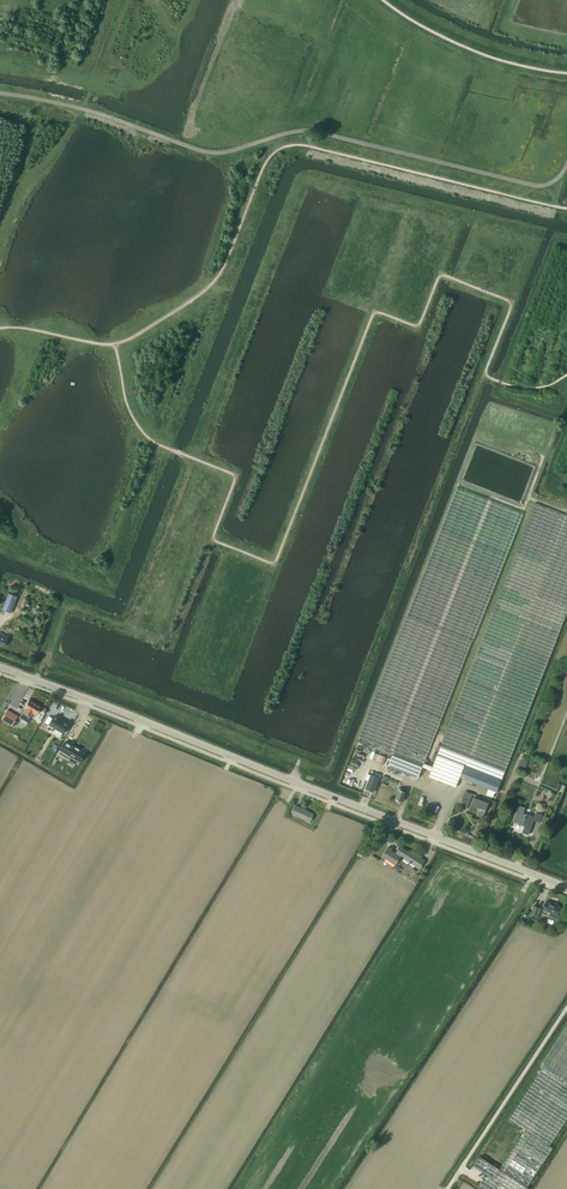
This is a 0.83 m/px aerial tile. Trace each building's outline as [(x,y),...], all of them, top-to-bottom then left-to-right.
[(359,737),(386,748),(384,751),(393,755),(388,766),(419,778),(422,768),(431,771),(428,777),(456,788),(460,777),(489,788),(487,795),(493,797),(495,791),(497,792),(501,782),(558,636),(566,612),(566,515),(536,503),(493,611),(432,767),(424,764),(472,642),(473,642),(524,514),(457,487),(359,737)] [(11,613),(17,596),(9,593),(2,610),(11,613)] [(9,636),(0,632),(0,644),(5,646),(9,636)] [(23,712),(20,718),(27,722),(30,717),(33,713),(36,715),(41,707),(29,700),(24,708),(25,709),(23,712)] [(7,710),(2,719),(10,724),(12,725),(14,720),(17,716),(7,710)] [(55,715),(49,725),(63,733),(69,724),(55,715)] [(60,750),(58,754),(60,755),(64,758),(68,761),(71,757),(78,761),(83,752),(79,750),(80,749),(76,747),(72,746),(72,747),(65,743),(66,742),(65,741),(60,750)] [(385,752),(383,751),(377,764),(380,766),(385,752)] [(527,761),(521,759),(518,768),(524,770),(527,761)] [(379,777),(371,774),(366,787),(375,790),(379,777)] [(402,801),(406,792),(401,791),(402,789),(399,788),(395,799),(402,801)] [(483,818),(489,803),(474,797),(471,805),(478,807),(478,808),(477,816),(483,818)] [(305,810),(305,809),(295,805),(292,813),(311,821),(314,814),(305,810)] [(519,806),(513,822),(525,826),(522,832),(529,835),(534,820),(540,822),(543,815),(537,812),(535,817),(526,813),(526,814),(523,813),(525,808),(519,806)] [(391,851),(392,849),(389,847),(382,857),(395,865),(402,854),(405,856),(403,858),(415,866),(416,864),(421,867),(425,860),(409,850),(407,852),(404,850),(405,850),(400,846),(396,853),(391,851)] [(417,883),(421,876),(416,874),(412,880),(417,883)] [(543,910),(550,912),(549,916),(559,919),(560,916),(558,915),(561,907),(546,901),(543,910)] [(534,906),(531,914),(536,916),(539,908),(534,906)] [(566,1066),(566,1024),(540,1065),(560,1078),(566,1066)] [(543,1068),(509,1119),(525,1130),(499,1169),(480,1156),(473,1166),(486,1174),(480,1183),(488,1188),(528,1188),(527,1187),(553,1148),(550,1146),(566,1119),(566,1083),(560,1079),(543,1068)]
